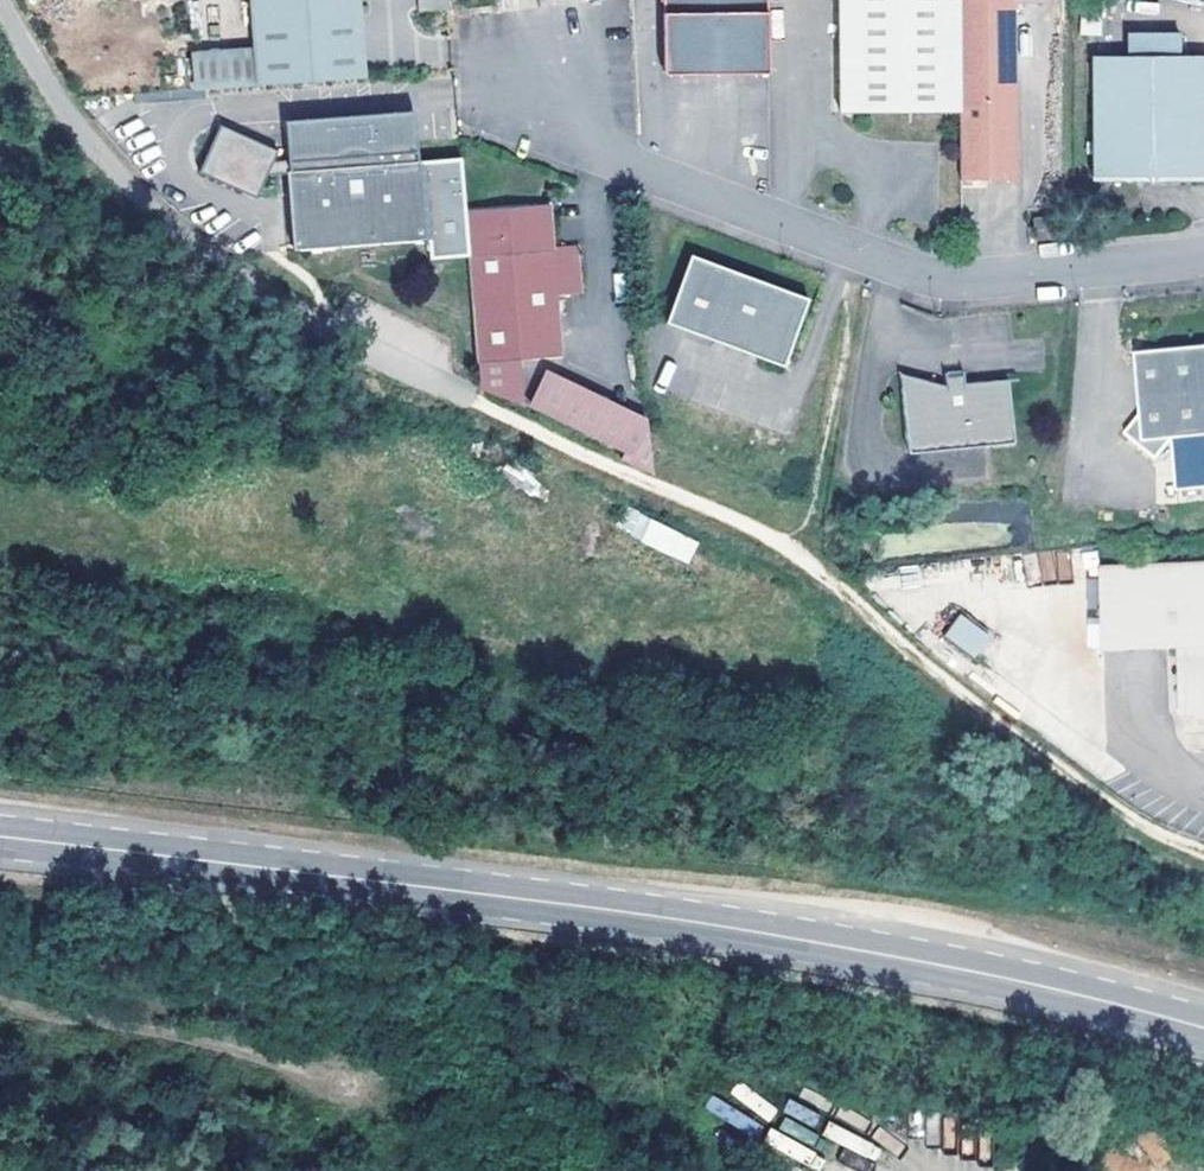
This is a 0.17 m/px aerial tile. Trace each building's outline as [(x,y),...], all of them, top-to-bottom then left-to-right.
[(259,81),(365,73),(359,0),(252,0),(256,49),(259,81)] [(664,43),(676,43),(676,72),(770,71),(769,0),(664,0),(664,43)] [(962,109),(964,0),(844,0),(843,108),(962,109)] [(962,109),(961,179),(1017,179),(1021,1),(1054,2),(1054,0),(964,0),(962,109)] [(1086,32),(1107,31),(1107,0),(1087,0),(1086,32)] [(676,43),(664,43),(665,72),(676,72),(676,43)] [(196,54),(198,87),(259,81),(256,49),(196,54)] [(1097,54),(1096,146),(1096,172),(1145,174),(1152,186),(1162,174),(1203,174),(1203,56),(1097,54)] [(281,118),(285,168),(293,167),(290,126),(407,118),(410,161),(418,160),(414,110),(281,118)] [(289,242),(422,233),(418,160),(410,161),(407,118),(290,126),(293,167),(285,168),(289,242)] [(274,149),(219,123),(197,168),(252,195),(274,149)] [(458,157),(418,160),(422,233),(423,251),(465,248),(462,215),(462,205),(458,157)] [(547,197),(462,205),(462,215),(465,248),(473,359),(560,351),(553,272),(552,258),(576,256),(575,241),(551,243),(547,197)] [(1059,226),(1058,215),(1036,215),(1037,228),(1059,226)] [(785,363),(810,296),(692,252),(667,320),(785,363)] [(578,270),(576,256),(552,258),(553,272),(578,270)] [(1139,356),(1146,415),(1129,436),(1162,462),(1179,442),(1188,441),(1203,439),(1203,348),(1139,356)] [(640,458),(657,418),(544,370),(527,411),(640,458)] [(954,384),(908,370),(915,451),(1021,442),(1016,378),(972,382),(972,374),(952,376),(954,384)] [(1188,441),(1192,483),(1203,481),(1203,439),(1188,441)] [(624,506),(620,516),(692,551),(695,540),(624,506)] [(620,516),(618,522),(690,556),(692,551),(620,516)] [(1038,552),(1040,581),(1072,579),(1070,550),(1038,552)] [(1109,568),(1111,646),(1186,643),(1189,712),(1203,711),(1203,564),(1109,568)] [(943,642),(980,657),(992,630),(955,615),(943,642)]
